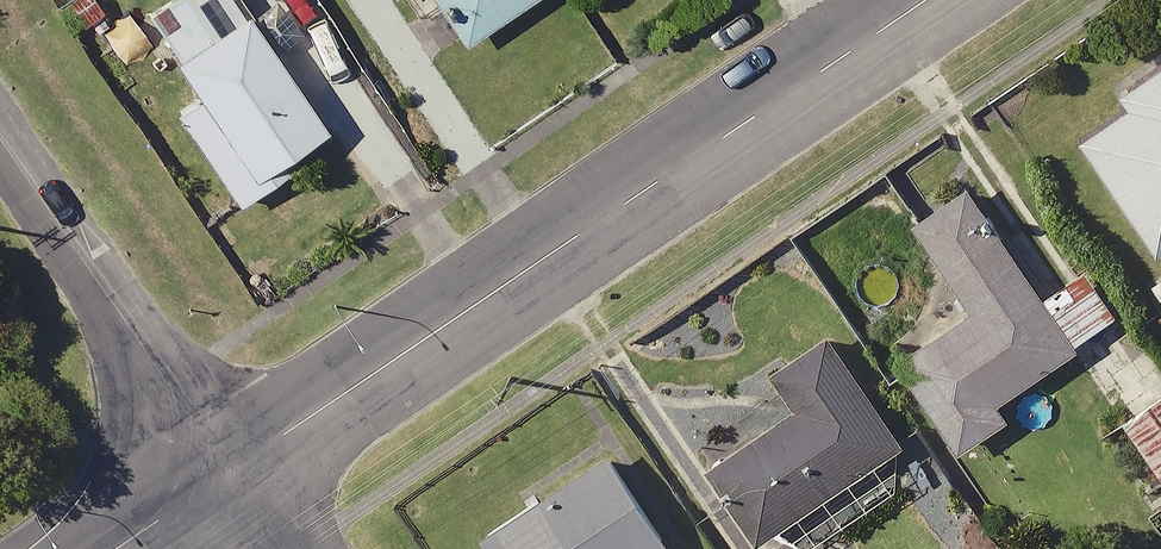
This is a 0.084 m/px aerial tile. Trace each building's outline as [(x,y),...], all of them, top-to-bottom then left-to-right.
[(243,0),(189,0),(156,23),(211,102),(186,119),(250,211),(344,146),(243,0)] [(476,52),(553,0),(441,0),(476,52)] [(1112,84),(1121,97),(1073,129),(1148,240),(1160,231),(1160,51),(1112,84)] [(1030,292),(957,176),(902,210),(959,301),(885,347),(945,442),(996,409),(985,391),(1107,314),(1075,263),(1030,292)] [(1120,321),(1073,355),(1160,474),(1160,376),(1120,321)] [(701,446),(749,518),(801,540),(899,474),(869,429),(875,425),(810,329),(765,359),(785,390),(701,446)] [(595,440),(471,522),(489,548),(633,548),(657,533),(595,440)]
